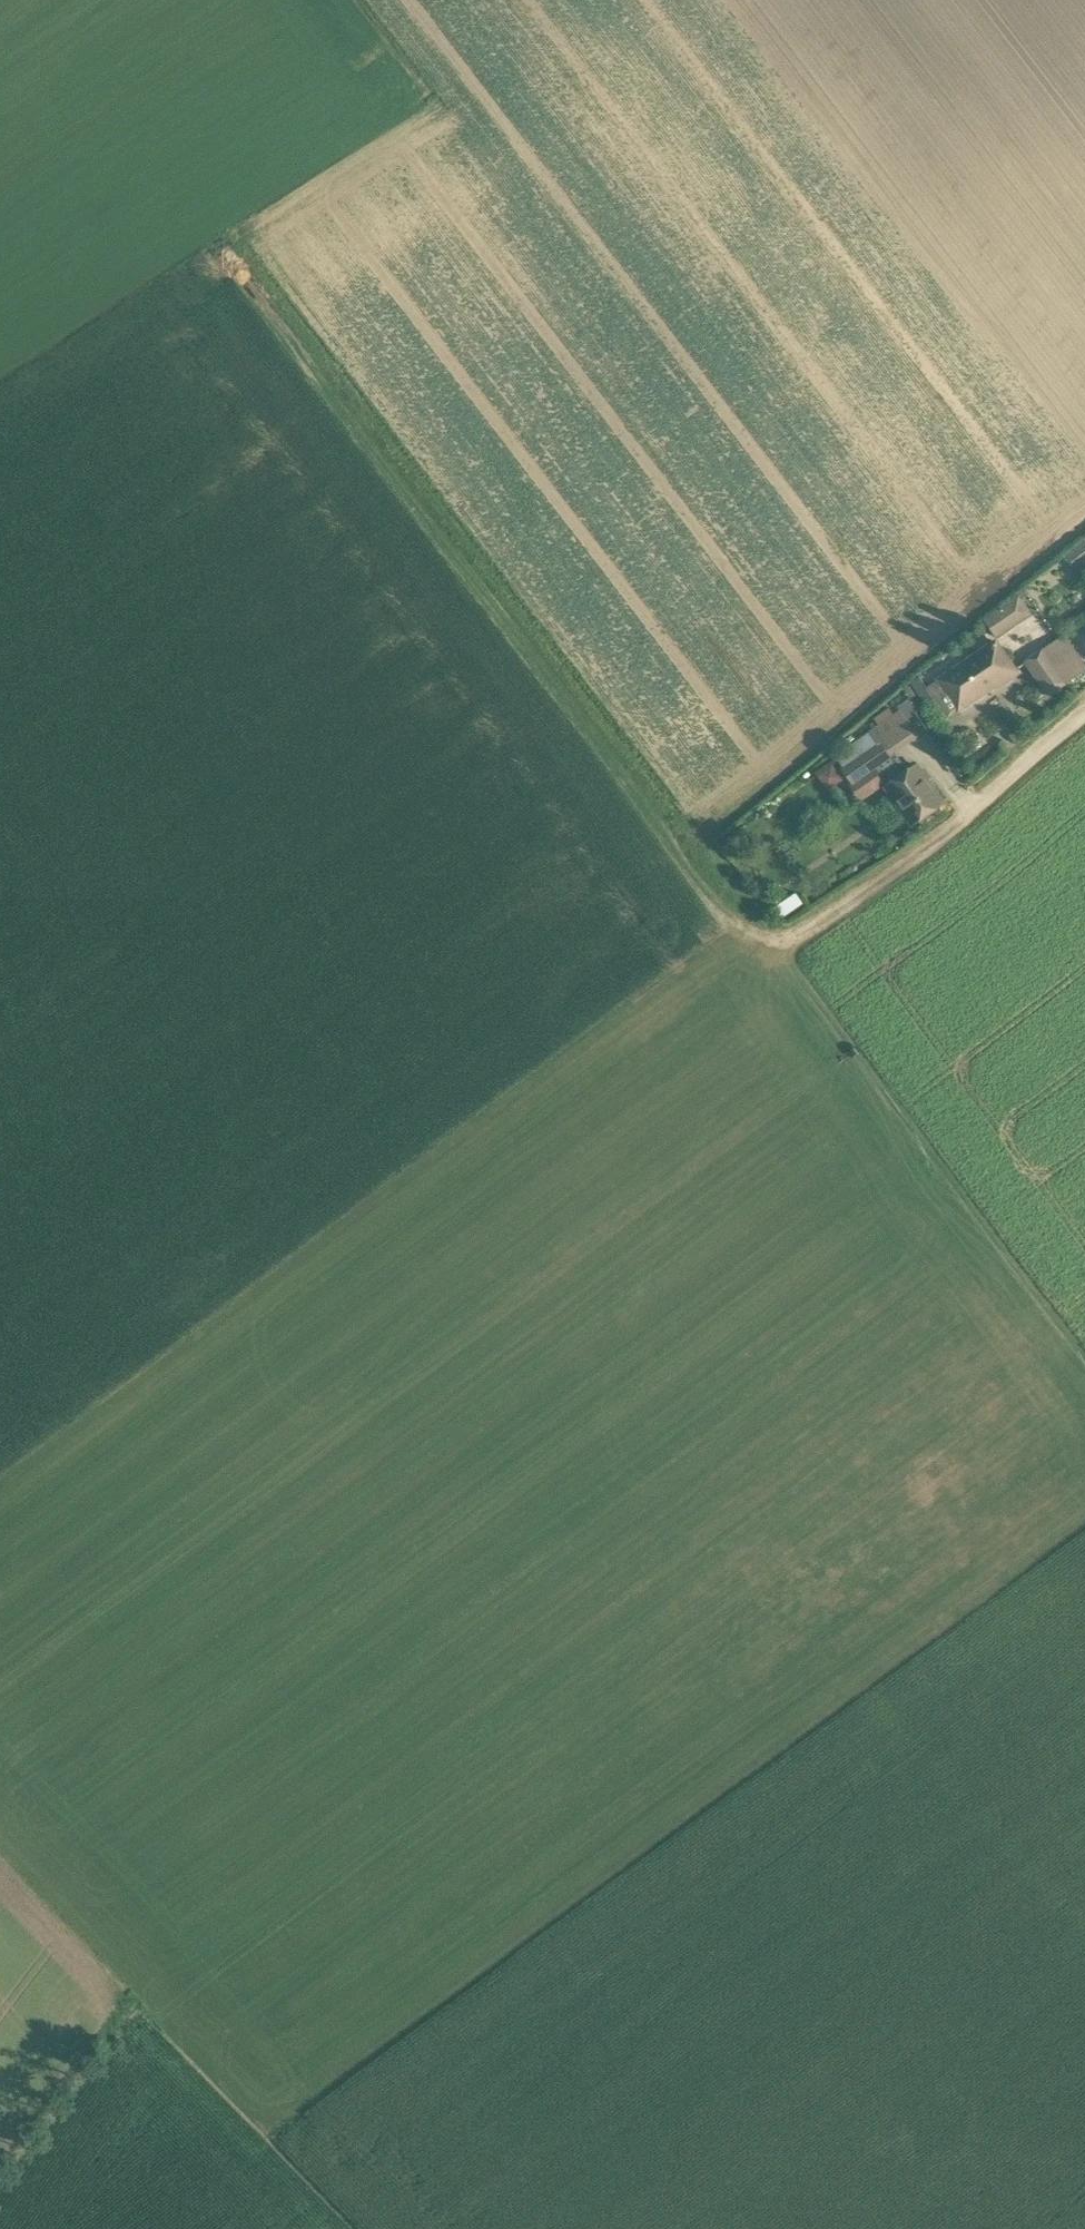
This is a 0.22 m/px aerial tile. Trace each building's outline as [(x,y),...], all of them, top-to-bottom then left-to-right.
[(984,621),(994,639),(1028,615),(1015,599),(984,621)] [(1026,661),(1048,695),(1069,681),(1084,670),(1084,664),(1066,635),(1047,648),(1026,661)] [(932,686),(938,695),(946,690),(959,710),(960,709),(960,710),(1016,672),(994,639),(993,639),(992,638),(936,675),(940,681),(932,686)] [(919,677),(911,682),(919,694),(928,688),(919,677)] [(881,743),(843,769),(854,783),(876,767),(891,757),(881,743)] [(918,761),(883,787),(910,825),(942,802),(946,798),(939,790),(918,761)] [(839,782),(835,764),(819,768),(823,786),(839,782)]
